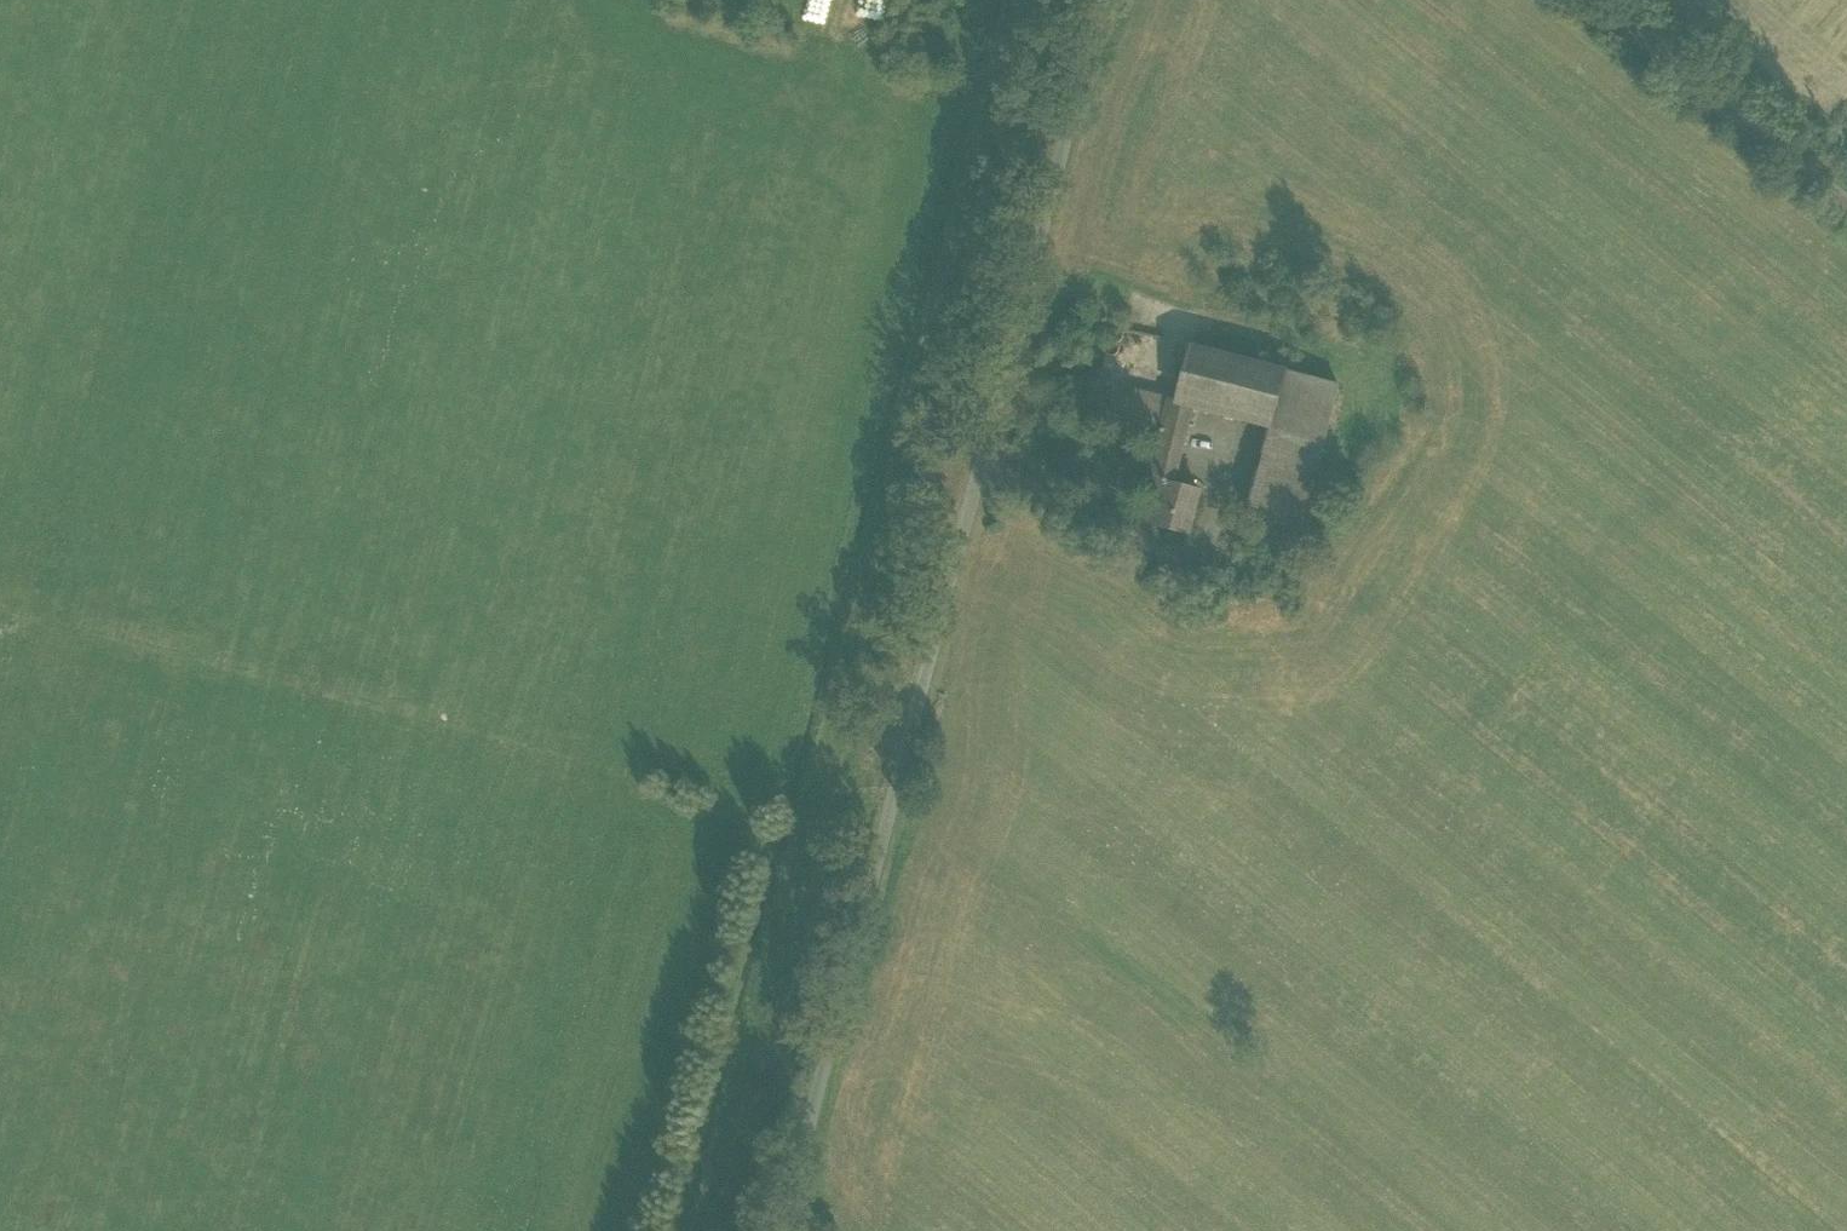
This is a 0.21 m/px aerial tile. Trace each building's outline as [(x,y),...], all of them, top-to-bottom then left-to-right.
[(1284,373),(1187,348),(1174,402),(1173,404),(1189,408),(1269,428),(1284,373)] [(1115,359),(1103,356),(1097,384),(1108,386),(1115,359)] [(1337,386),(1284,373),(1269,428),(1322,442),(1337,386)] [(1108,386),(1097,384),(1088,419),(1158,436),(1167,401),(1108,386)] [(1196,491),(1170,484),(1189,408),(1173,404),(1174,402),(1167,401),(1158,436),(1143,498),(1152,500),(1146,526),(1183,535),(1196,491)] [(1322,442),(1269,428),(1245,518),(1299,531),(1322,442)]
